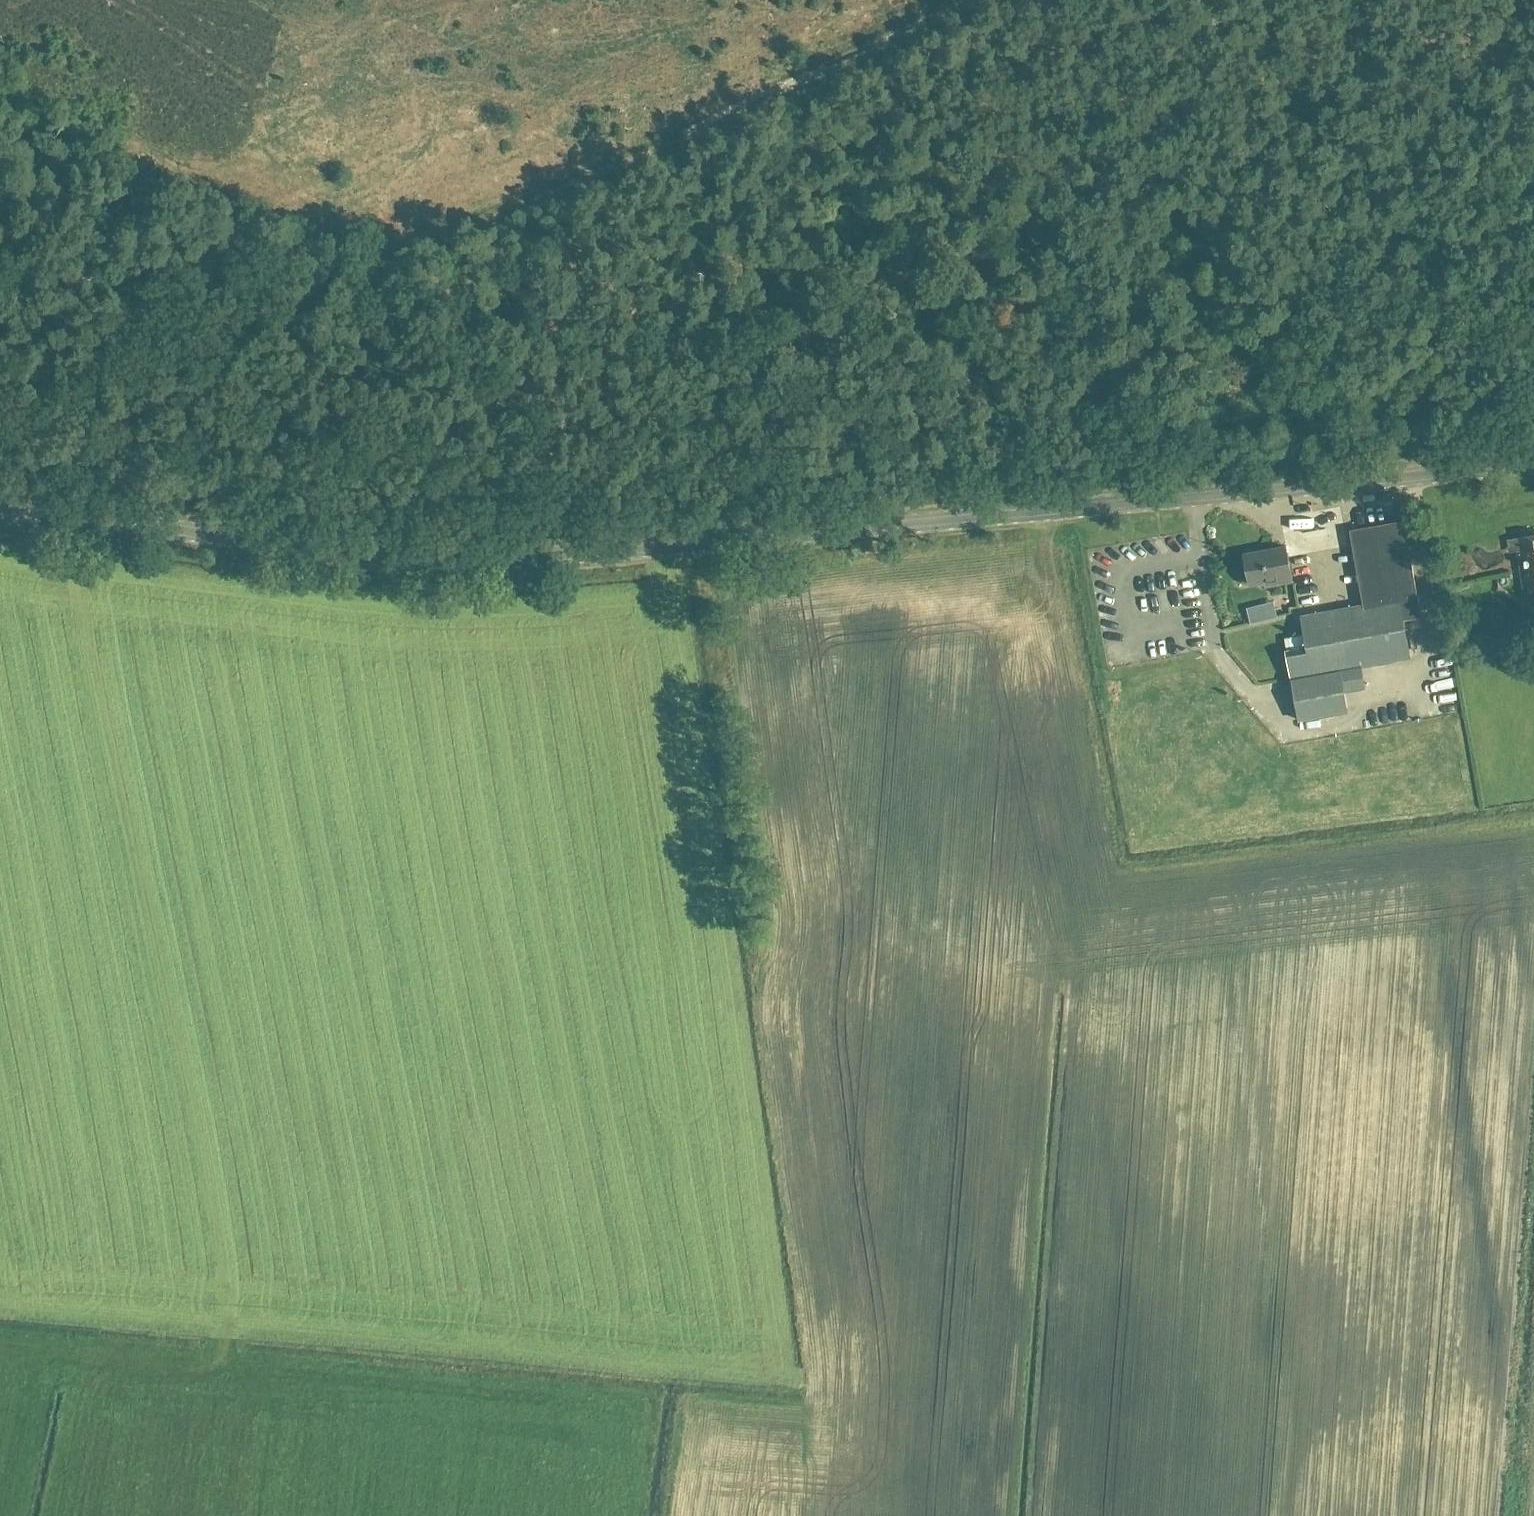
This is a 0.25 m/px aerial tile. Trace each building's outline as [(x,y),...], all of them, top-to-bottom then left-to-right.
[(1412,657),(1405,620),(1423,616),(1409,540),(1409,541),(1406,523),(1356,532),(1368,603),(1302,615),(1308,646),(1286,650),(1291,679),(1299,722),(1350,712),(1346,692),(1367,688),(1362,666),(1412,657)] [(1527,601),(1533,599),(1533,534),(1520,537),(1522,551),(1518,551),(1527,601)] [(1267,583),(1293,578),(1287,545),(1245,552),(1251,582),(1266,579),(1267,583)] [(1421,648),(1420,631),(1410,632),(1411,649),(1421,648)] [(1435,671),(1436,695),(1459,694),(1458,670),(1435,671)]
